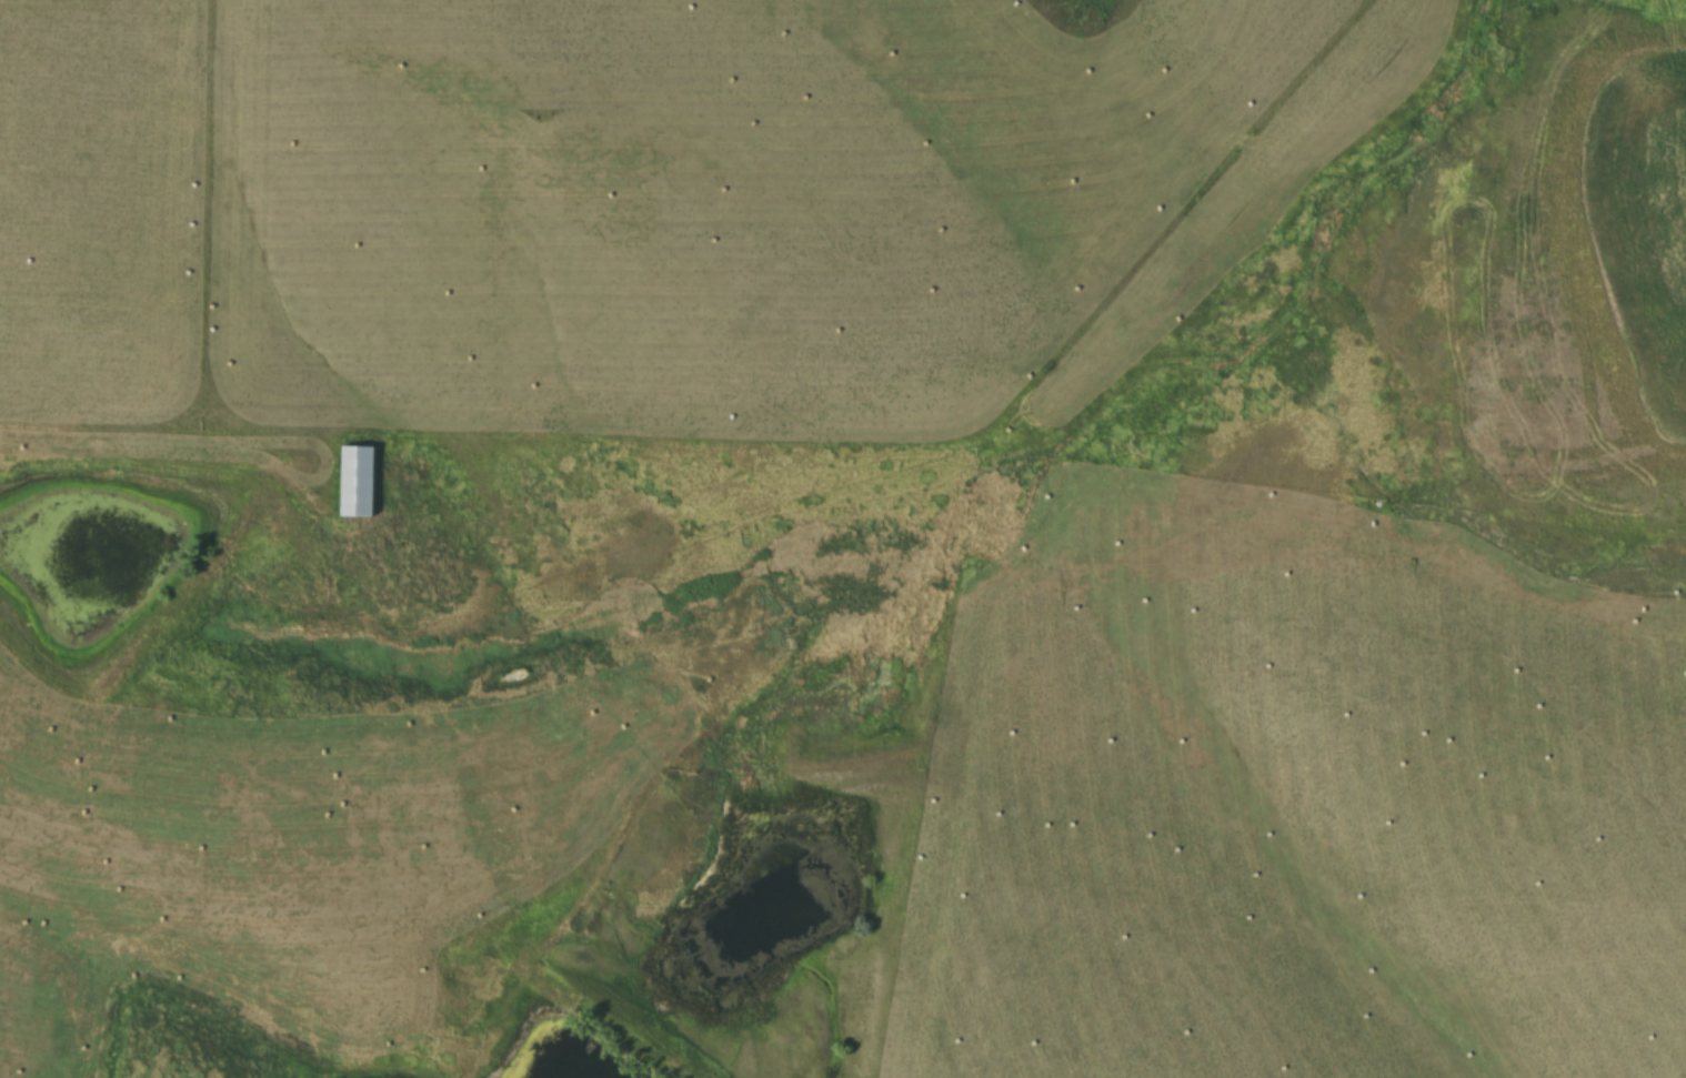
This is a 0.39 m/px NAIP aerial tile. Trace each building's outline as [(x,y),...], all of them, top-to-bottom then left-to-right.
[(345,519),(378,519),(378,448),(345,448),(345,519)]
